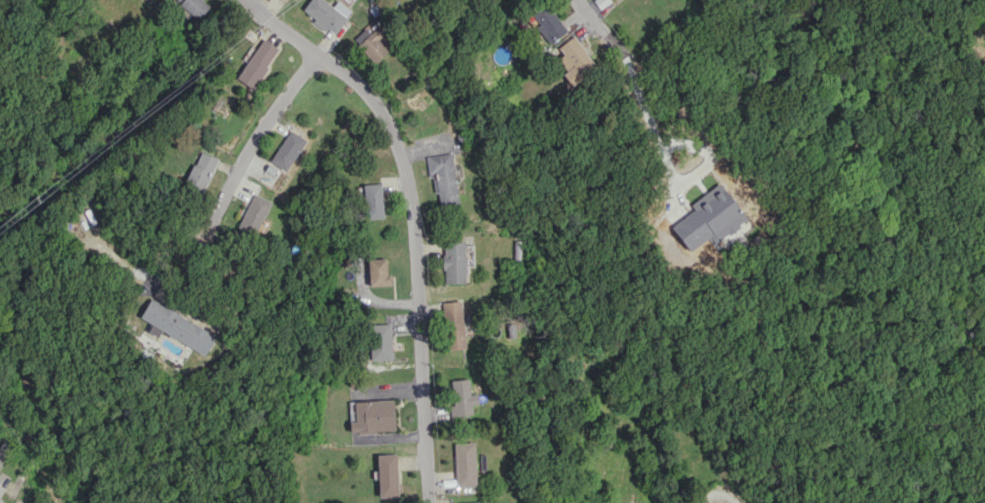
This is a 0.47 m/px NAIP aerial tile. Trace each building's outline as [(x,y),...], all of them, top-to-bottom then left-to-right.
[(202,0),(183,0),(179,4),(198,20),(210,6),(202,0)] [(351,11),(337,1),(333,7),(324,0),(310,0),(302,11),(333,35),(351,11)] [(567,30),(544,2),(528,15),(552,43),(567,30)] [(385,33),(379,27),(358,43),(374,63),(388,51),(378,38),(385,33)] [(558,46),(573,67),(563,73),(571,85),(596,67),(574,35),(558,46)] [(278,48),(262,38),(237,79),(253,89),(278,48)] [(270,162),(287,172),(305,139),(288,130),(270,162)] [(217,157),(198,151),(187,183),(206,189),(217,157)] [(435,207),(458,204),(451,153),(428,156),(435,207)] [(359,185),(360,219),(383,218),(382,184),(359,185)] [(270,201),(253,193),(237,227),(254,235),(270,201)] [(443,283),(464,282),(464,242),(442,242),(443,283)] [(391,285),(391,274),(387,274),(386,258),(368,259),(369,286),(391,285)] [(140,318),(151,323),(147,332),(158,337),(161,332),(205,354),(215,334),(149,299),(140,318)] [(442,301),(444,349),(464,348),(462,301),(442,301)] [(391,323),(371,324),(372,360),(392,360),(391,323)] [(477,393),(470,394),(469,378),(452,379),(454,415),(472,414),(471,404),(478,404),(477,393)] [(355,401),(355,422),(350,422),(350,432),(395,431),(394,399),(355,401)] [(11,445),(2,440),(0,444),(0,468),(11,445)] [(474,442),(454,443),(455,487),(475,486),(474,442)] [(377,454),(378,497),(398,497),(397,454),(377,454)]
